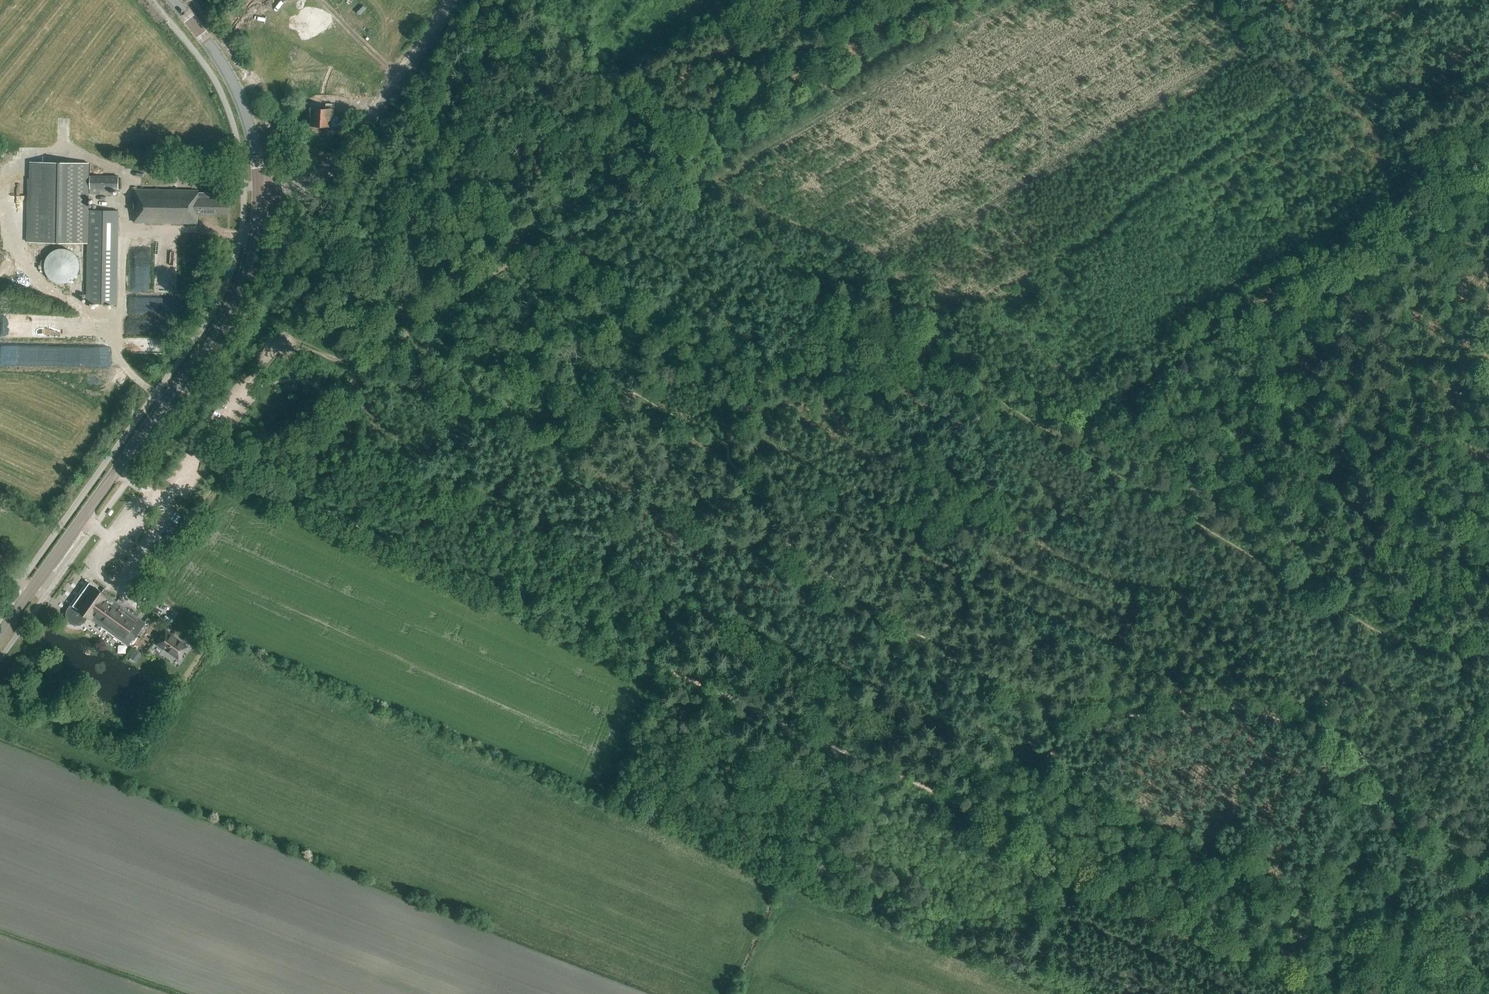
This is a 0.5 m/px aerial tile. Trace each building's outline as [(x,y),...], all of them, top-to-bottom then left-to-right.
[(334,110),(334,105),(326,104),(326,109),(309,109),(309,117),(311,117),(310,126),(331,127),(338,127),(338,118),(334,117),(334,110)] [(89,211),(90,163),(30,161),(29,178),(28,178),(26,242),(88,243),(87,304),(116,305),(118,211),(89,211)] [(118,190),(119,177),(90,177),(90,189),(118,190)] [(227,213),(227,201),(209,200),(209,193),(199,193),(199,191),(135,190),(134,223),(197,224),(198,215),(217,215),(217,213),(227,213)] [(176,290),(175,238),(156,238),(157,290),(176,290)] [(64,284),(66,283),(69,282),(71,281),(73,280),(75,278),(76,277),(77,275),(78,273),(78,271),(79,270),(79,266),(79,263),(79,262),(78,259),(77,258),(76,257),(75,256),(74,255),(73,253),(71,252),(69,251),(68,250),(66,250),(64,249),(62,249),(60,250),(58,250),(55,251),(53,252),(51,253),(49,255),(48,257),(47,258),(46,261),(45,263),(45,264),(45,267),(45,269),(45,271),(46,273),(47,275),(48,276),(49,277),(50,279),(51,280),(52,281),(56,283),(58,283),(60,284),(62,284),(64,284)] [(130,341),(129,352),(143,352),(143,342),(130,341)] [(10,360),(10,346),(0,346),(0,360),(10,360)] [(105,594),(89,583),(87,582),(68,608),(67,611),(66,612),(66,614),(66,615),(66,616),(66,617),(66,619),(67,620),(68,621),(68,622),(69,623),(70,624),(71,624),(72,625),(73,626),(75,626),(76,626),(77,626),(78,626),(80,626),(81,625),(82,625),(83,624),(84,623),(89,618),(122,642),(123,641),(128,645),(135,636),(129,632),(139,619),(105,594)] [(179,658),(186,648),(172,637),(172,636),(166,631),(157,644),(163,649),(164,648),(179,658)] [(138,662),(143,655),(137,650),(132,658),(138,662)]
